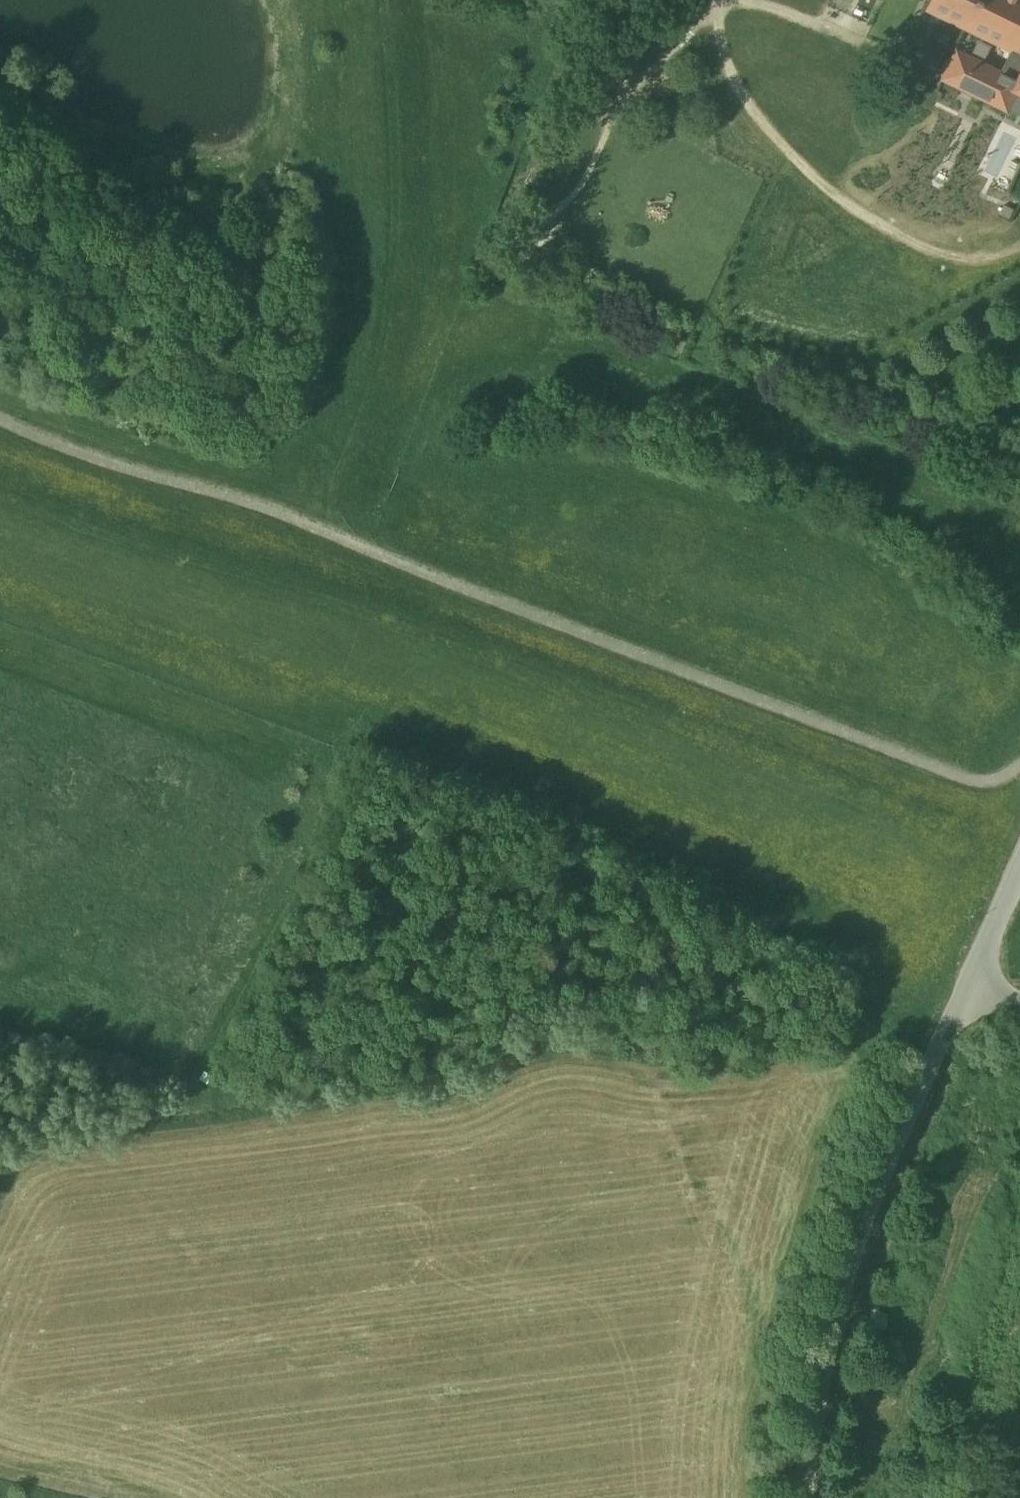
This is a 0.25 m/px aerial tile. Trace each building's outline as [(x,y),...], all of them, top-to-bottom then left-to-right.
[(850,3),(877,15),(884,0),(843,0),(850,3)] [(916,36),(906,56),(997,97),(1003,84),(996,81),(1019,34),(1019,0),(933,0),(929,9),(1007,48),(995,72),(916,36)] [(996,81),(1003,84),(1019,92),(1019,34),(996,81)]
